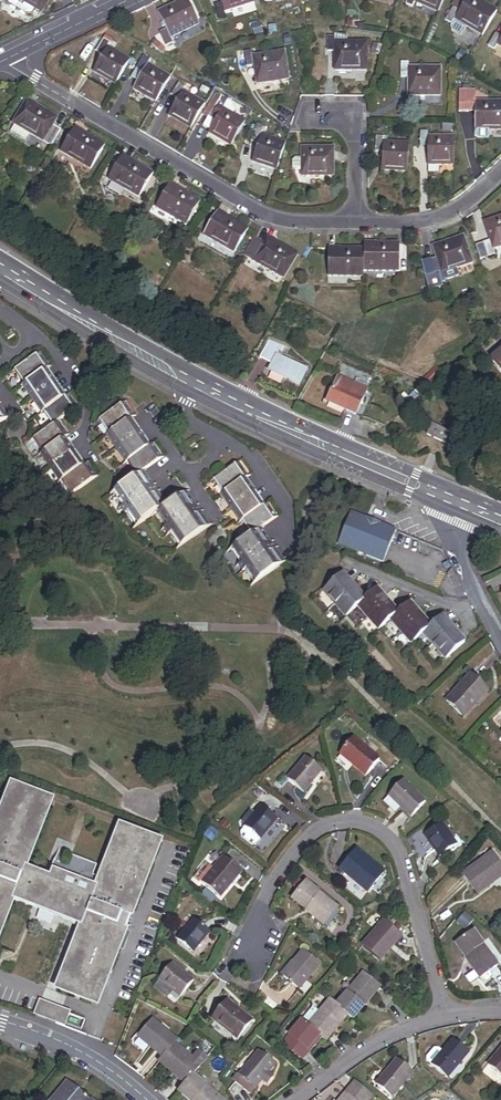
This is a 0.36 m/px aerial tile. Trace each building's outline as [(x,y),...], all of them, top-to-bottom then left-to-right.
[(34,9),(18,0),(7,0),(7,3),(10,5),(25,14),(29,15),(31,14),(34,9)] [(34,9),(41,13),(48,0),(18,0),(34,9)] [(157,13),(165,30),(159,34),(165,46),(172,43),(169,38),(197,25),(186,0),(185,0),(157,13)] [(254,0),(220,0),(221,4),(213,6),(218,20),(225,17),(223,12),(254,3),(254,0)] [(443,0),(407,0),(405,4),(412,8),(414,2),(437,13),(443,0)] [(497,12),(477,0),(467,0),(459,12),(453,8),(445,21),(451,25),(454,19),(482,36),(497,12)] [(459,12),(467,0),(456,0),(452,7),(453,8),(459,12)] [(495,34),(488,46),(494,50),(497,45),(500,47),(500,37),(495,34)] [(335,52),(335,70),(366,71),(366,43),(346,42),(335,42),(335,37),(327,37),(327,52),(335,52)] [(114,85),(129,61),(107,48),(109,44),(102,40),(95,52),(102,56),(92,72),(114,85)] [(162,50),(159,43),(154,45),(158,52),(162,50)] [(381,46),(373,44),(371,51),(379,53),(381,46)] [(253,66),(255,84),(288,80),(285,53),(251,57),(251,52),(244,53),(246,67),(253,66)] [(155,102),(169,79),(146,65),(149,61),(143,57),(136,69),(142,73),(136,83),(133,89),(155,102)] [(401,78),(407,78),(407,96),(441,96),(441,69),(408,68),(408,63),(401,63),(401,78)] [(142,73),(136,69),(130,79),(136,83),(142,73)] [(190,129),(204,105),(181,92),(184,87),(178,84),(171,96),(177,100),(168,116),(190,129)] [(208,133),(231,146),(244,122),(232,116),(234,113),(234,111),(233,109),(231,105),(230,103),(229,103),(217,95),(215,96),(208,107),(213,110),(207,119),(202,116),(203,127),(210,131),(208,133)] [(475,130),(500,130),(500,102),(475,102),(475,97),(456,96),(456,111),(475,111),(475,130)] [(57,119),(25,100),(12,124),(14,126),(11,132),(27,141),(30,135),(51,147),(60,131),(52,126),(57,119)] [(213,110),(208,107),(202,116),(207,119),(213,110)] [(104,146),(74,129),(60,152),(90,170),(104,146)] [(276,171),(285,144),(260,136),(262,131),(255,129),(251,143),(257,145),(252,163),(276,171)] [(454,166),(454,137),(427,137),(427,133),(420,133),(420,147),(427,147),(427,165),(427,174),(440,174),(440,165),(454,166)] [(387,138),(376,137),(375,151),(382,152),(381,170),(407,172),(409,144),(387,143),(387,138)] [(301,173),(301,177),(332,177),(332,149),(301,149),(301,159),(296,159),(293,162),(293,170),(296,173),(301,173)] [(151,175),(122,157),(108,181),(138,198),(151,175)] [(200,202),(170,185),(156,208),(186,226),(200,202)] [(247,230),(218,213),(204,236),(234,253),(247,230)] [(483,223),(490,241),(476,246),(481,260),(495,255),(493,249),(500,246),(500,217),(483,223)] [(298,256),(266,237),(262,244),(254,239),(244,257),(283,280),(298,256)] [(462,237),(432,247),(439,266),(432,268),(436,282),(443,279),(444,282),(457,277),(454,270),(472,264),(462,237)] [(363,244),(363,250),(362,272),(398,272),(398,245),(363,244)] [(329,277),(362,277),(362,272),(363,250),(329,250),(329,277)] [(281,353),(283,348),(268,341),(259,359),(271,365),(268,371),(298,386),(305,372),(298,369),(299,367),(276,355),(278,351),(281,353)] [(490,360),(500,371),(500,349),(490,360)] [(46,369),(48,367),(39,354),(16,370),(25,383),(46,369)] [(109,363),(103,373),(112,379),(118,368),(109,363)] [(65,397),(46,369),(25,383),(23,385),(42,413),(45,411),(65,397)] [(353,384),(338,377),(327,402),(355,415),(364,395),(351,390),(353,384)] [(368,386),(355,380),(353,384),(351,390),(364,395),(368,386)] [(57,422),(77,408),(68,395),(65,397),(45,411),(54,424),(57,422)] [(129,420),(132,418),(122,405),(101,419),(111,433),(129,420)] [(148,448),(129,420),(111,433),(108,434),(128,462),(130,461),(148,448)] [(61,440),(67,436),(57,422),(54,424),(34,438),(44,452),(61,440)] [(455,435),(433,424),(427,435),(450,446),(455,435)] [(80,467),(61,440),(44,452),(42,453),(61,481),(63,479),(80,467)] [(160,460),(151,446),(148,448),(130,461),(140,474),(160,460)] [(96,477),(86,463),(80,467),(63,479),(73,493),(96,477)] [(244,479),(247,477),(238,463),(216,478),(225,491),(244,479)] [(161,509),(138,475),(116,490),(126,503),(122,506),(127,513),(131,510),(140,524),(159,510),(161,509)] [(263,507),(244,479),(225,491),(223,493),(242,521),(244,520),(263,507)] [(209,526),(186,492),(161,509),(159,510),(169,525),(166,527),(171,533),(174,531),(183,544),(209,526)] [(261,529),(276,519),(266,505),(263,507),(244,520),(254,534),(261,529)] [(351,512),(338,543),(383,562),(396,531),(351,512)] [(284,563),(261,529),(254,534),(234,547),(243,561),(239,564),(244,571),(248,568),(258,582),(284,563)] [(365,600),(343,574),(324,590),(347,616),(358,606),(365,600)] [(398,614),(377,590),(365,600),(358,606),(379,630),(391,619),(398,614)] [(431,627),(410,603),(398,614),(391,619),(412,643),(423,633),(431,627)] [(465,642),(443,616),(431,627),(423,633),(446,659),(465,642)] [(471,676),(446,701),(463,718),(488,692),(471,676)] [(353,739),(340,755),(365,776),(378,760),(353,739)] [(303,792),(320,773),(305,759),(288,779),(303,792)] [(424,802),(403,782),(383,802),(394,813),(400,807),(410,817),(424,802)] [(60,986),(72,990),(71,994),(97,1005),(160,842),(134,831),(132,835),(120,830),(101,879),(100,881),(90,877),(94,867),(70,858),(71,856),(66,854),(63,864),(56,861),(52,871),(55,872),(53,879),(50,877),(25,868),(50,803),(38,799),(39,795),(12,784),(0,817),(0,934),(15,894),(17,890),(86,917),(84,923),(60,986)] [(52,800),(39,795),(38,799),(50,803),(52,800)] [(255,845),(276,820),(261,807),(254,815),(245,826),(240,831),(240,835),(252,845),(255,845)] [(245,826),(254,815),(250,811),(240,822),(245,826)] [(456,846),(442,825),(425,836),(439,857),(456,846)] [(132,835),(134,831),(121,826),(120,830),(132,835)] [(217,834),(210,829),(204,836),(211,842),(217,834)] [(357,850),(340,869),(368,892),(384,873),(357,850)] [(500,877),(500,867),(492,854),(463,874),(477,893),(500,877)] [(90,877),(100,881),(101,879),(93,876),(97,866),(71,856),(70,858),(94,867),(90,877)] [(223,858),(203,882),(220,897),(240,873),(223,858)] [(297,893),(303,885),(298,881),(292,889),(297,893)] [(292,900),(305,911),(307,909),(319,919),(328,908),(335,914),(338,909),(319,894),(319,895),(305,884),(303,885),(297,893),(292,900)] [(17,890),(15,894),(64,913),(64,915),(84,923),(86,917),(17,890)] [(305,911),(305,912),(323,927),(335,914),(328,908),(319,919),(307,909),(305,911)] [(194,919),(177,939),(193,952),(209,932),(194,919)] [(363,946),(379,960),(400,936),(384,922),(363,946)] [(496,966),(482,946),(482,944),(473,931),(455,944),(465,958),(467,956),(476,970),(488,962),(492,969),(496,966)] [(285,976),(300,989),(320,967),(303,952),(294,962),(296,964),(285,976)] [(478,978),(492,969),(488,962),(476,970),(467,956),(465,958),(464,958),(478,978)] [(192,982),(172,965),(155,985),(169,996),(173,991),(180,997),(192,982)] [(362,1006),(373,993),(362,984),(367,978),(363,975),(348,994),(347,993),(336,1006),(346,1014),(353,1020),(364,1008),(362,1006)] [(380,989),(367,978),(362,984),(373,993),(362,1006),(364,1008),(380,989)] [(71,994),(72,990),(60,986),(58,990),(71,994)] [(331,1031),(346,1014),(336,1006),(330,1000),(319,1014),(312,1009),(301,1022),(302,1022),(308,1027),(319,1036),(321,1038),(323,1040),(331,1031)] [(251,1022),(227,1001),(213,1018),(236,1039),(251,1022)] [(60,1011),(40,1003),(35,1016),(55,1024),(60,1011)] [(68,1013),(60,1011),(55,1024),(63,1027),(68,1013)] [(176,1041),(152,1021),(139,1036),(151,1047),(151,1049),(162,1058),(174,1045),(176,1041)] [(309,1047),(319,1036),(308,1027),(302,1022),(284,1044),(303,1060),(312,1049),(311,1049),(309,1047)] [(334,1034),(331,1031),(323,1040),(327,1042),(334,1034)] [(321,1038),(319,1036),(309,1047),(311,1049),(321,1038)] [(448,1079),(469,1054),(453,1041),(443,1052),(438,1049),(435,1049),(428,1058),(428,1061),(432,1064),(432,1065),(448,1079)] [(203,1042),(197,1050),(207,1057),(213,1049),(203,1042)] [(200,1067),(174,1045),(162,1058),(160,1061),(186,1083),(193,1074),(200,1067)] [(500,1077),(500,1051),(488,1066),(500,1077)] [(259,1052),(239,1076),(255,1088),(274,1065),(259,1052)] [(376,1085),(392,1097),(412,1074),(397,1061),(376,1085)] [(205,1087),(205,1085),(193,1074),(186,1083),(179,1091),(189,1099),(221,1099),(205,1087)] [(68,1082),(53,1099),(90,1099),(68,1082)] [(341,1099),(368,1099),(371,1097),(355,1083),(341,1099)]
